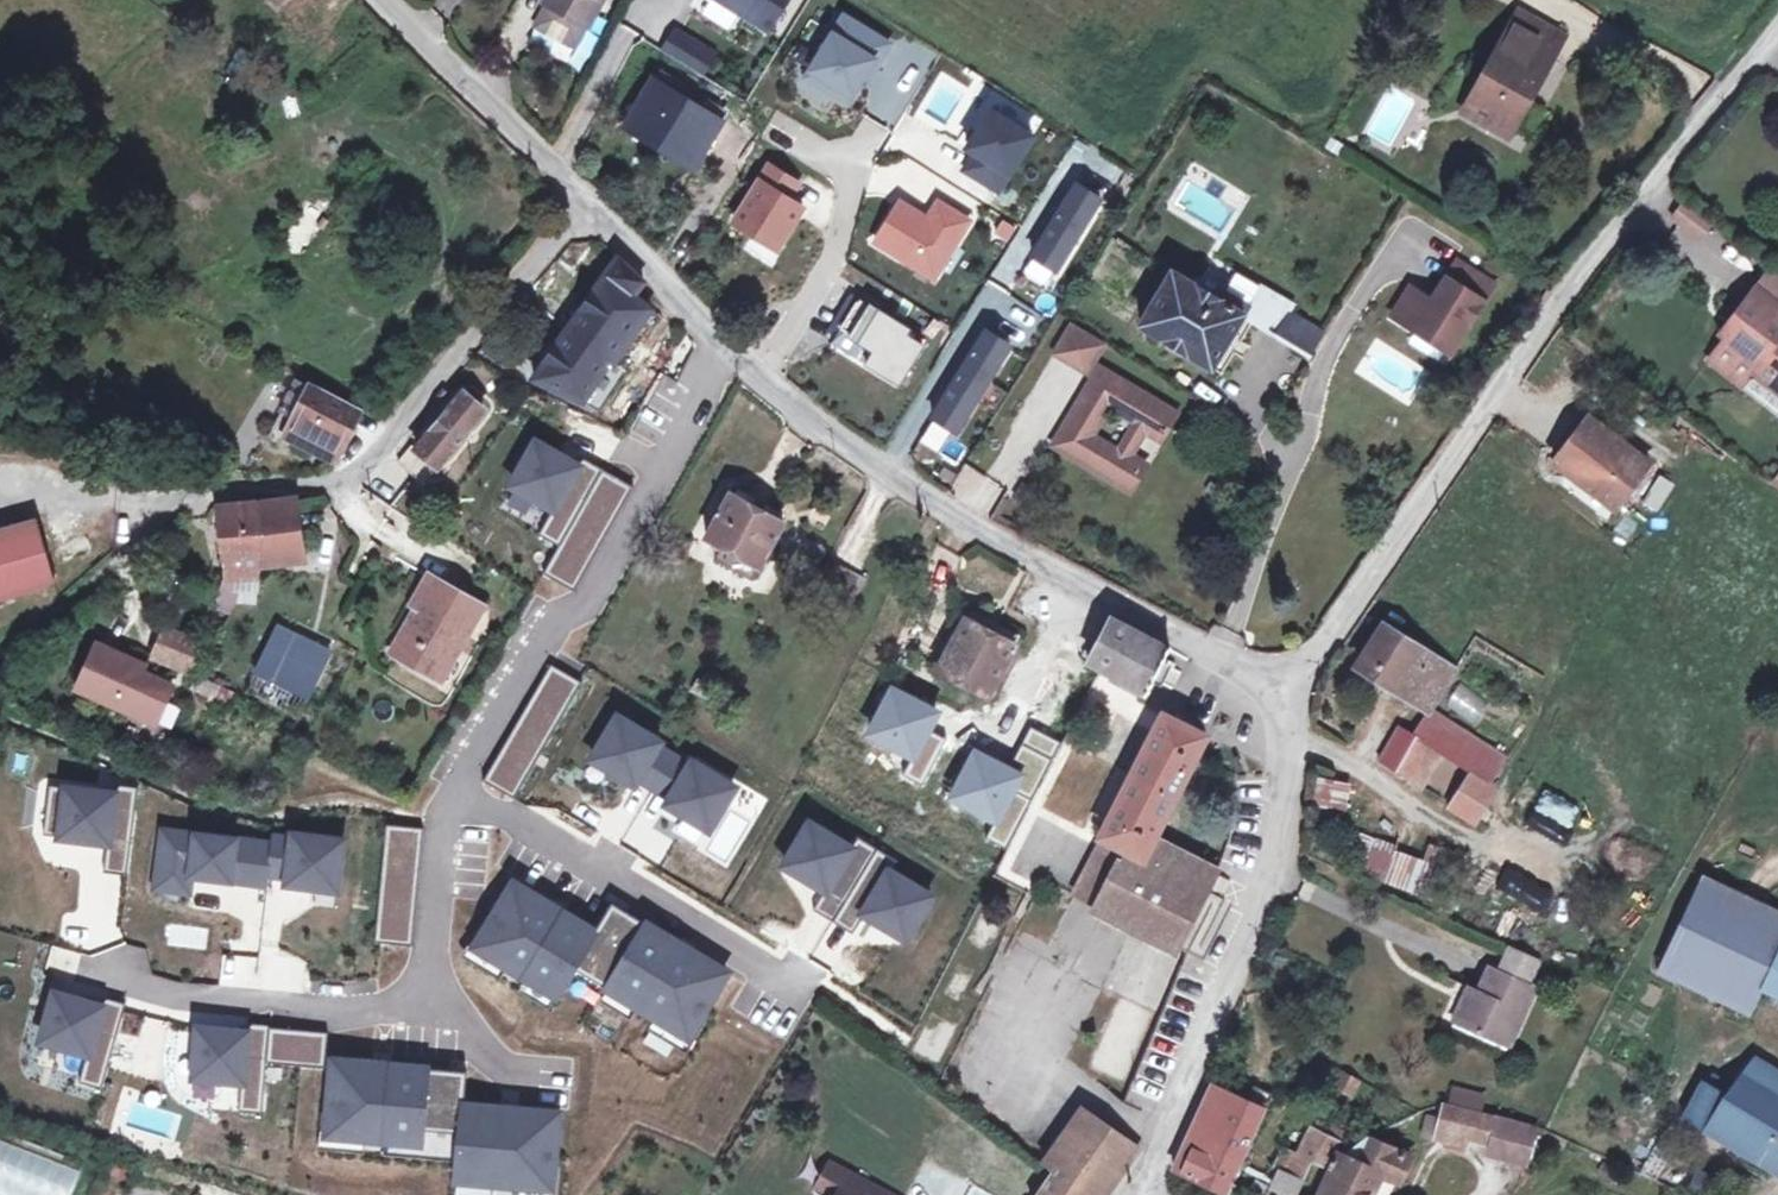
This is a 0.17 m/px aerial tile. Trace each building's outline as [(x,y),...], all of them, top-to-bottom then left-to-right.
[(547,1),(538,17),(540,23),(571,40),(577,38),(586,22),(588,23),(601,0),(546,0),(547,1)] [(774,24),(789,0),(736,0),(774,24)] [(1566,28),(1517,3),(1501,34),(1505,41),(1471,102),(1511,123),(1566,28)] [(845,11),(808,73),(850,98),(864,75),(875,56),(880,58),(892,40),(845,11)] [(676,28),(664,49),(704,73),(717,53),(676,28)] [(695,158),(722,116),(717,113),(724,101),(662,63),(629,118),(695,158)] [(977,148),(966,166),(1000,187),(1035,131),(992,105),(969,144),(977,148)] [(771,161),(735,219),(779,246),(805,203),(789,193),(798,178),(771,161)] [(1055,271),(1101,198),(1077,183),(1032,256),(1055,271)] [(932,218),(904,200),(879,240),(937,276),(973,220),(942,200),(932,218)] [(1490,278),(1454,257),(1433,292),(1438,295),(1436,299),(1408,283),(1392,313),(1415,327),(1418,321),(1450,339),(1455,340),(1490,278)] [(647,279),(617,259),(537,374),(586,400),(599,387),(609,392),(617,380),(606,371),(611,362),(616,363),(654,306),(637,294),(647,279)] [(1223,296),(1170,264),(1135,323),(1214,370),(1244,318),(1311,358),(1327,330),(1295,309),(1299,304),(1298,303),(1254,278),(1241,296),(1227,289),(1223,296)] [(1759,270),(1746,285),(1777,310),(1777,284),(1759,270)] [(1745,285),(1723,313),(1729,318),(1699,355),(1733,381),(1743,369),(1777,396),(1777,338),(1772,333),(1777,325),(1777,310),(1746,285),(1745,285)] [(874,315),(867,311),(871,304),(851,292),(842,307),(850,312),(840,328),(873,349),(865,363),(899,384),(923,346),(904,334),(909,327),(878,308),(874,315)] [(878,308),(871,304),(867,311),(874,315),(878,308)] [(1075,320),(1058,349),(1092,369),(1107,339),(1075,320)] [(1450,339),(1418,321),(1415,327),(1447,345),(1450,339)] [(933,414),(956,429),(1011,342),(987,327),(933,414)] [(1149,421),(1166,431),(1180,407),(1105,364),(1062,440),(1138,483),(1151,459),(1134,449),(1149,421)] [(308,383),(295,376),(278,407),(265,431),(304,453),(309,445),(281,431),(308,383)] [(359,409),(308,383),(281,431),(309,445),(340,462),(360,442),(346,435),(359,409)] [(488,407),(468,389),(419,451),(410,446),(398,462),(424,481),(488,407)] [(1642,462),(1581,416),(1547,461),(1608,508),(1642,462)] [(581,464),(537,438),(514,481),(557,505),(541,530),(562,541),(546,570),(576,587),(634,482),(586,454),(581,464)] [(1661,474),(1645,503),(1659,511),(1675,482),(1661,474)] [(784,518),(732,487),(707,529),(721,537),(759,558),(761,560),(784,518)] [(303,496),(263,500),(267,551),(304,548),(303,496)] [(267,551),(263,500),(221,505),(222,556),(227,559),(229,579),(267,579),(268,572),(267,551)] [(38,522),(0,534),(0,605),(60,585),(38,522)] [(759,558),(721,537),(713,551),(752,574),(759,558)] [(863,576),(847,566),(828,599),(844,609),(863,576)] [(482,598),(433,572),(403,628),(424,639),(414,657),(442,673),(482,598)] [(260,604),(267,579),(229,579),(225,601),(240,603),(260,604)] [(1018,639),(969,612),(939,664),(987,693),(1018,639)] [(1171,643),(1113,612),(1090,658),(1099,662),(1148,691),(1171,643)] [(1460,665),(1386,619),(1359,662),(1434,707),(1460,665)] [(211,644),(169,625),(156,652),(198,673),(211,644)] [(331,655),(276,626),(256,665),(311,692),(331,655)] [(424,639),(403,628),(394,646),(414,657),(424,639)] [(178,682),(134,662),(137,657),(101,642),(81,686),(117,702),(161,721),(178,682)] [(583,677),(553,660),(487,777),(516,794),(583,677)] [(1167,710),(1164,708),(1098,833),(1122,846),(1094,902),(1171,943),(1203,876),(1208,864),(1152,835),(1204,732),(1167,710)] [(1515,751),(1437,708),(1421,735),(1402,726),(1383,759),(1416,777),(1435,748),(1474,767),(1455,805),(1482,819),(1503,780),(1500,778),(1515,751)] [(662,738),(620,713),(595,755),(637,780),(639,776),(672,796),(670,800),(711,826),(736,783),(695,758),(693,760),(661,741),(662,738)] [(1013,749),(1046,765),(1063,731),(1030,714),(1013,749)] [(1314,806),(1348,811),(1352,781),(1318,776),(1314,806)] [(116,790),(51,782),(45,832),(110,840),(105,869),(128,872),(138,784),(117,781),(116,790)] [(854,845),(812,819),(788,862),(828,884),(816,905),(855,929),(867,909),(908,934),(933,892),(892,868),(898,856),(859,833),(854,845)] [(390,820),(378,938),(413,941),(426,824),(390,820)] [(274,839),(198,829),(196,835),(166,832),(160,868),(194,873),(195,865),(204,866),(203,874),(268,883),(269,875),(290,877),(290,881),(338,886),(344,837),(295,831),(295,833),(275,831),(274,839)] [(1383,837),(1366,830),(1357,850),(1371,857),(1367,871),(1412,890),(1424,862),(1381,844),(1383,837)] [(1122,846),(1098,833),(1071,887),(1094,902),(1122,846)] [(1450,874),(1424,862),(1412,890),(1439,901),(1450,874)] [(1703,871),(1657,968),(1747,1012),(1761,985),(1777,993),(1777,908),(1703,871)] [(550,900),(516,880),(479,942),(559,992),(575,966),(690,1033),(729,968),(696,947),(676,982),(662,974),(681,939),(615,900),(598,928),(565,908),(546,942),(531,933),(550,900)] [(565,908),(550,900),(531,933),(546,942),(565,908)] [(696,947),(681,939),(662,974),(676,982),(696,947)] [(1540,955),(1512,942),(1501,968),(1491,964),(1481,986),(1469,982),(1454,1016),(1509,1040),(1535,983),(1529,981),(1540,955)] [(103,1003),(57,990),(43,1038),(89,1051),(81,1079),(102,1085),(126,1000),(104,994),(103,1003)] [(1089,1067),(1125,1082),(1155,1013),(1119,998),(1089,1067)] [(247,1029),(201,1025),(196,1075),(243,1079),(240,1107),(262,1109),(267,1058),(325,1064),(328,1030),(270,1025),(271,1021),(249,1019),(247,1029)] [(1777,1087),(1777,1065),(1759,1054),(1749,1069),(1777,1087)] [(376,1060),(337,1057),(330,1133),(460,1145),(458,1176),(553,1185),(560,1109),(521,1106),(517,1145),(500,1144),(504,1105),(465,1101),(467,1068),(393,1061),(389,1100),(372,1098),(376,1060)] [(393,1061),(376,1060),(372,1098),(389,1100),(393,1061)] [(1749,1069),(1734,1092),(1707,1077),(1685,1116),(1777,1171),(1777,1087),(1749,1069)] [(1188,1138),(1243,1161),(1277,1080),(1260,1074),(1254,1087),(1235,1080),(1234,1082),(1215,1075),(1188,1138)] [(1459,1082),(1454,1099),(1489,1109),(1494,1092),(1459,1082)] [(1454,1099),(1448,1097),(1439,1128),(1491,1142),(1492,1149),(1524,1161),(1534,1123),(1522,1118),(1489,1109),(1454,1099)] [(521,1106),(504,1105),(500,1144),(517,1145),(521,1106)] [(1071,1125),(1046,1106),(1021,1141),(1044,1159),(1071,1125)] [(1084,1108),(1071,1125),(1044,1159),(1054,1167),(1034,1194),(1102,1194),(1125,1164),(1108,1151),(1120,1135),(1084,1108)] [(1356,1134),(1329,1121),(1324,1133),(1351,1146),(1356,1134)] [(1283,1169),(1320,1186),(1328,1168),(1340,1168),(1354,1147),(1351,1146),(1324,1133),(1314,1129),(1303,1152),(1292,1147),(1283,1169)] [(1134,1147),(1120,1135),(1108,1151),(1125,1164),(1125,1163),(1134,1147)] [(1337,1194),(1373,1194),(1383,1172),(1401,1180),(1412,1157),(1370,1136),(1360,1159),(1353,1157),(1337,1194)] [(1243,1161),(1188,1138),(1177,1166),(1231,1190),(1243,1161)] [(79,1166),(0,1139),(0,1194),(69,1194),(79,1166)] [(818,1184),(836,1194),(849,1170),(830,1160),(818,1184)] [(106,1181),(133,1182),(134,1165),(106,1165),(106,1181)] [(1721,1175),(1698,1166),(1691,1181),(1713,1194),(1721,1175)] [(1320,1186),(1283,1169),(1279,1167),(1274,1177),(1272,1182),(1283,1188),(1280,1194),(1316,1194),(1320,1186)] [(849,1170),(844,1179),(836,1194),(894,1194),(849,1170)]
